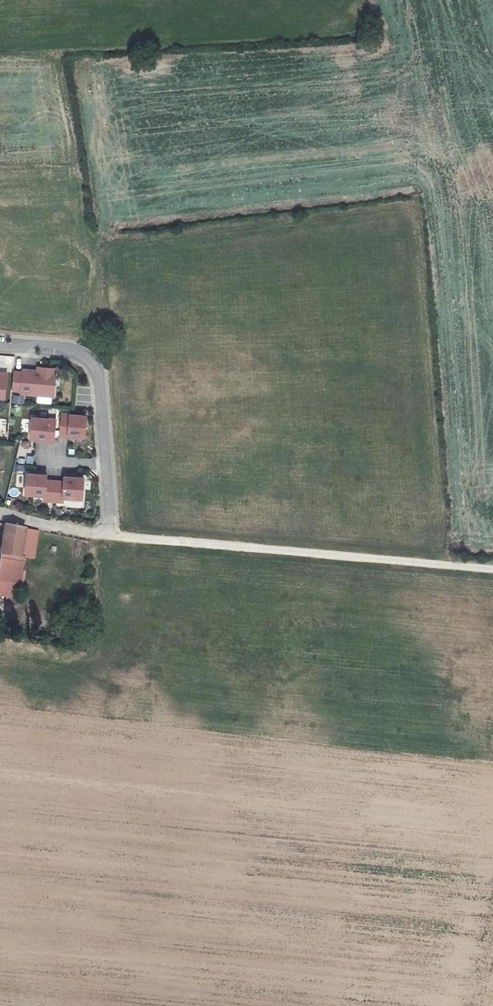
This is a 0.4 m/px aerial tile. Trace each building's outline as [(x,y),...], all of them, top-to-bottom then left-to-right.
[(50,388),(51,381),(55,381),(56,372),(42,371),(39,371),(24,369),(23,372),(14,371),(12,396),(13,396),(25,397),(54,400),(54,392),(50,388)] [(85,437),(87,416),(62,414),(60,437),(69,437),(69,436),(85,437)] [(55,443),(57,420),(33,418),(31,439),(46,440),(46,442),(55,443)] [(53,501),(55,481),(46,480),(47,475),(37,474),(27,473),(25,494),(44,495),(43,500),(53,501)] [(82,499),(84,478),(74,477),(64,477),(64,482),(55,481),(53,501),(63,502),(63,497),(82,499)] [(1,528),(0,537),(0,557),(22,560),(25,531),(1,528)] [(40,533),(25,531),(22,560),(21,574),(23,574),(25,560),(36,562),(40,533)] [(0,557),(0,596),(20,599),(23,574),(21,574),(22,560),(0,557)]
